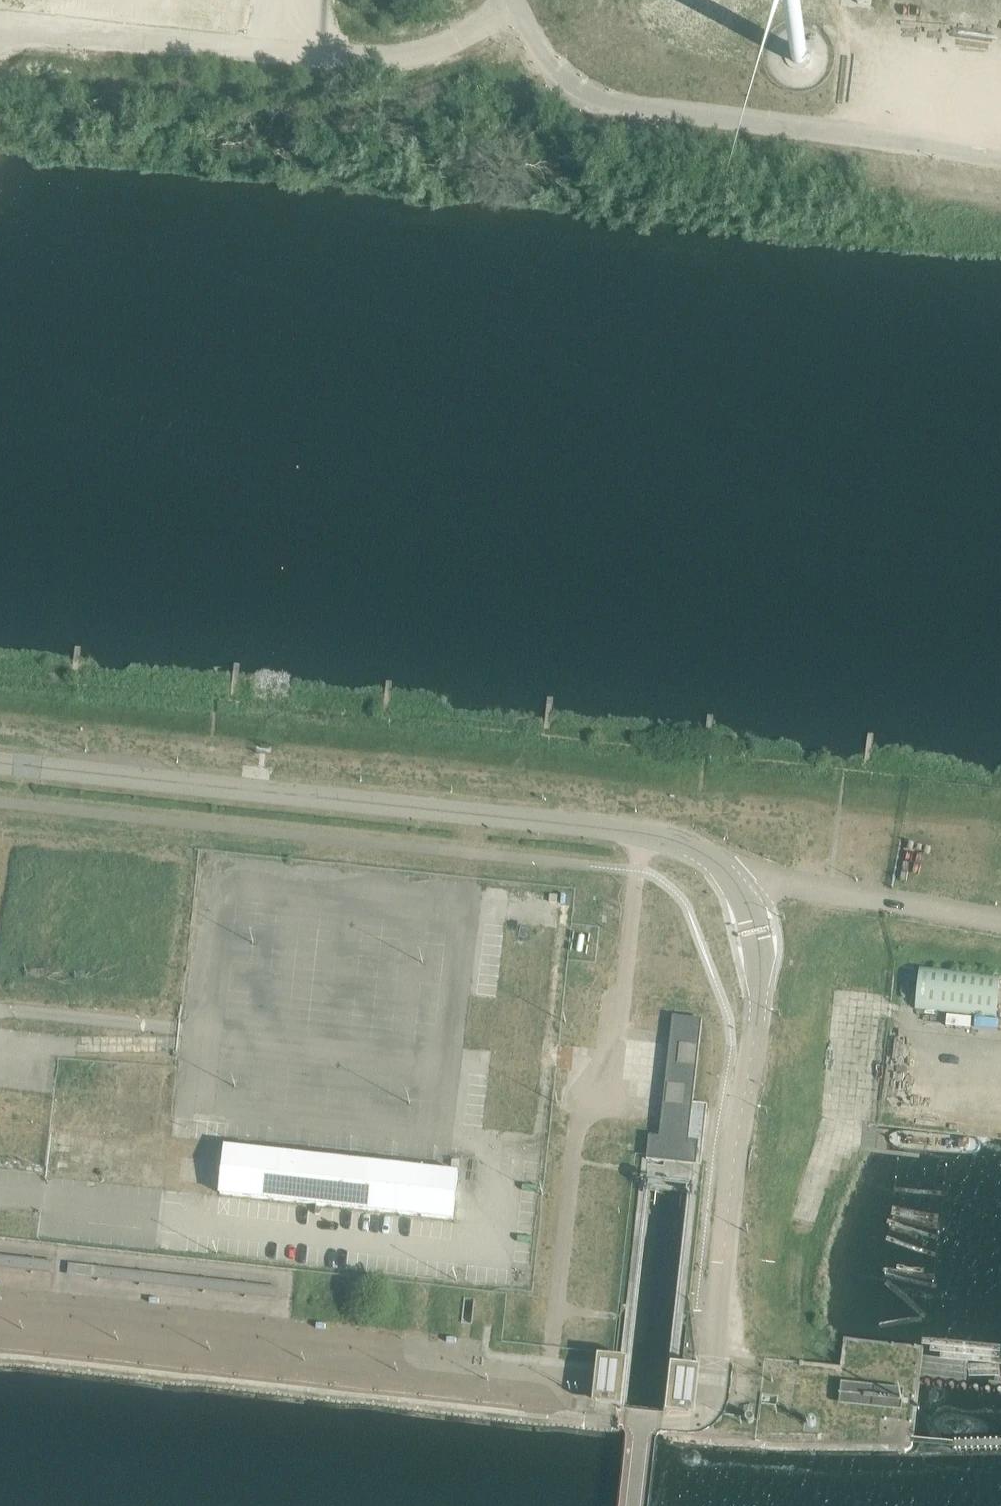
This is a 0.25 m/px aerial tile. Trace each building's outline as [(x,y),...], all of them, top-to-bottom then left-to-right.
[(790,54),(790,56),(790,58),(791,59),(791,61),(792,62),(794,63),(795,64),(796,64),(798,64),(800,64),(801,64),(803,63),(804,62),(805,61),(806,59),(806,58),(806,56),(806,54),(806,53),(805,51),(804,50),(803,49),(801,48),(800,48),(798,48),(796,48),(795,48),(794,49),(792,50),(791,51),(790,53),(790,54)] [(535,1130),(553,926),(505,922),(499,998),(470,996),(466,1044),(492,1046),(485,1125),(535,1130)] [(995,1017),(1000,974),(919,965),(914,1009),(995,1017)] [(646,1159),(699,1165),(700,1165),(701,1165),(701,1164),(707,1104),(693,1103),(702,1019),(672,1016),(671,1033),(669,1044),(662,1108),(660,1122),(659,1136),(649,1135),(647,1155),(646,1159)] [(224,1145),(218,1195),(315,1205),(325,1206),(453,1220),(459,1171),(344,1159),(224,1145)] [(75,1216),(73,1239),(152,1244),(153,1220),(75,1216)] [(592,1400),(592,1404),(593,1404),(617,1407),(618,1407),(622,1407),(627,1358),(620,1357),(619,1357),(614,1356),(613,1356),(597,1355),(596,1362),(595,1370),(592,1400)] [(670,1363),(665,1412),(668,1412),(669,1412),(694,1415),(696,1405),(698,1383),(699,1372),(700,1366),(698,1366),(683,1364),(681,1364),(677,1364),(676,1364),(670,1363)] [(734,1401),(744,1402),(746,1378),(736,1376),(734,1401)] [(839,1393),(838,1403),(901,1410),(901,1408),(902,1401),(903,1396),(904,1388),(843,1382),(841,1381),(840,1386),(840,1391),(839,1393)] [(753,1415),(751,1414),(750,1414),(749,1414),(748,1414),(747,1414),(746,1414),(745,1415),(745,1416),(744,1417),(744,1418),(744,1419),(745,1420),(745,1421),(746,1422),(747,1423),(748,1423),(749,1423),(751,1422),(752,1422),(752,1421),(753,1420),(754,1418),(754,1417),(753,1416),(753,1415)]
